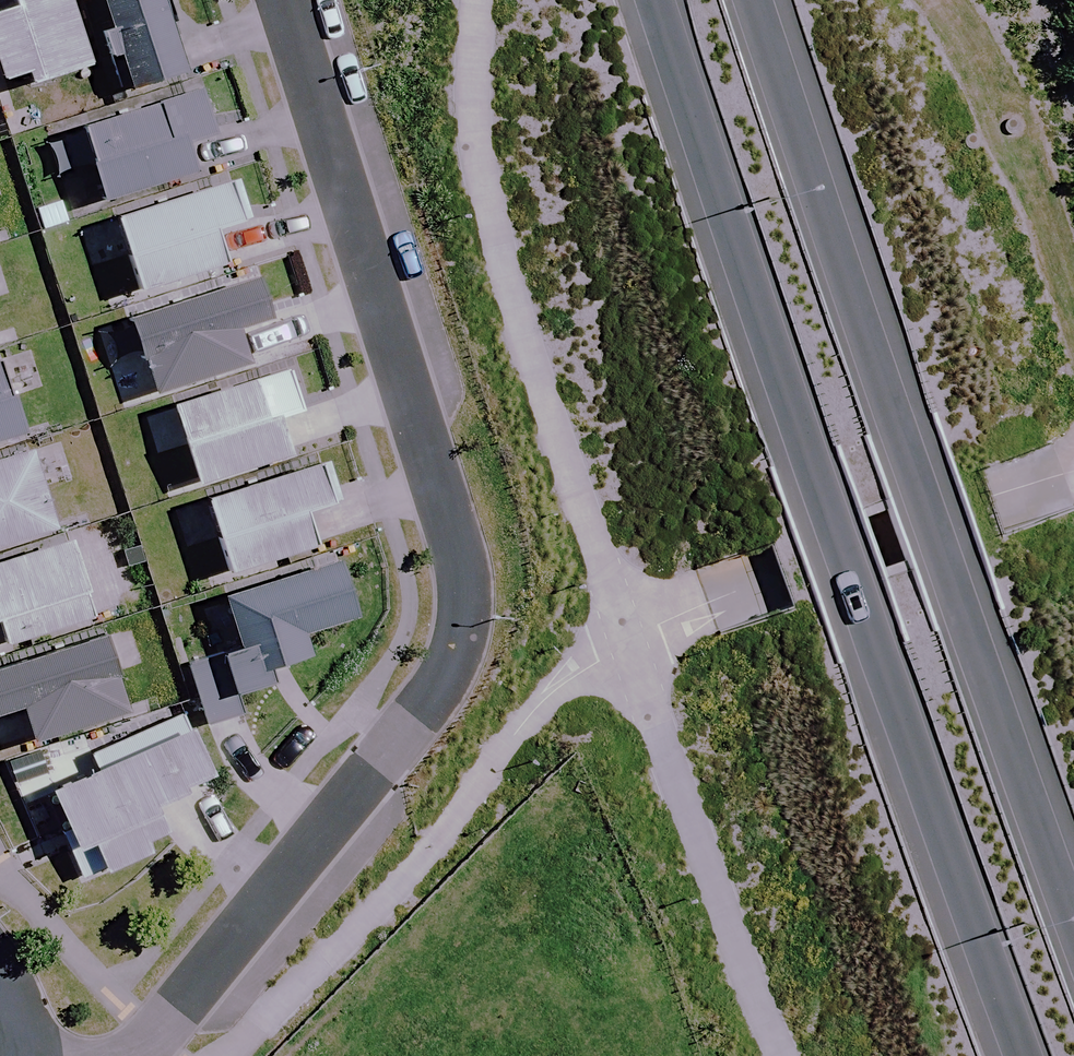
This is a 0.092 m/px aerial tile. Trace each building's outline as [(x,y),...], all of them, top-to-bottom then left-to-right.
[(33,87),(91,68),(68,0),(16,0),(0,6),(0,64),(5,80),(28,72),(33,87)] [(124,90),(184,75),(165,0),(102,0),(124,90)] [(186,137),(169,142),(158,108),(52,140),(62,173),(95,163),(106,200),(197,173),(186,137)] [(238,181),(117,218),(81,229),(93,269),(129,258),(139,291),(228,264),(218,231),(250,221),(238,181)] [(270,321),(258,283),(134,323),(157,394),(248,365),(237,332),(270,321)] [(5,357),(0,359),(0,441),(29,433),(5,357)] [(305,412),(292,370),(145,415),(158,458),(187,449),(198,485),(293,456),(282,419),(305,412)] [(31,452),(0,461),(0,546),(55,529),(42,488),(31,452)] [(327,463),(208,500),(177,510),(189,548),(220,539),(231,573),(314,548),(303,513),(339,502),(327,463)] [(71,543),(0,564),(0,625),(5,644),(93,619),(71,543)] [(225,598),(228,606),(203,614),(216,656),(187,665),(207,730),(246,718),(240,698),(275,687),(269,667),(309,654),(303,636),(356,620),(339,563),(225,598)] [(101,636),(0,669),(0,720),(24,712),(34,742),(127,712),(101,636)] [(211,783),(186,713),(91,748),(100,774),(53,791),(85,879),(152,855),(147,841),(166,834),(155,803),(211,783)]
